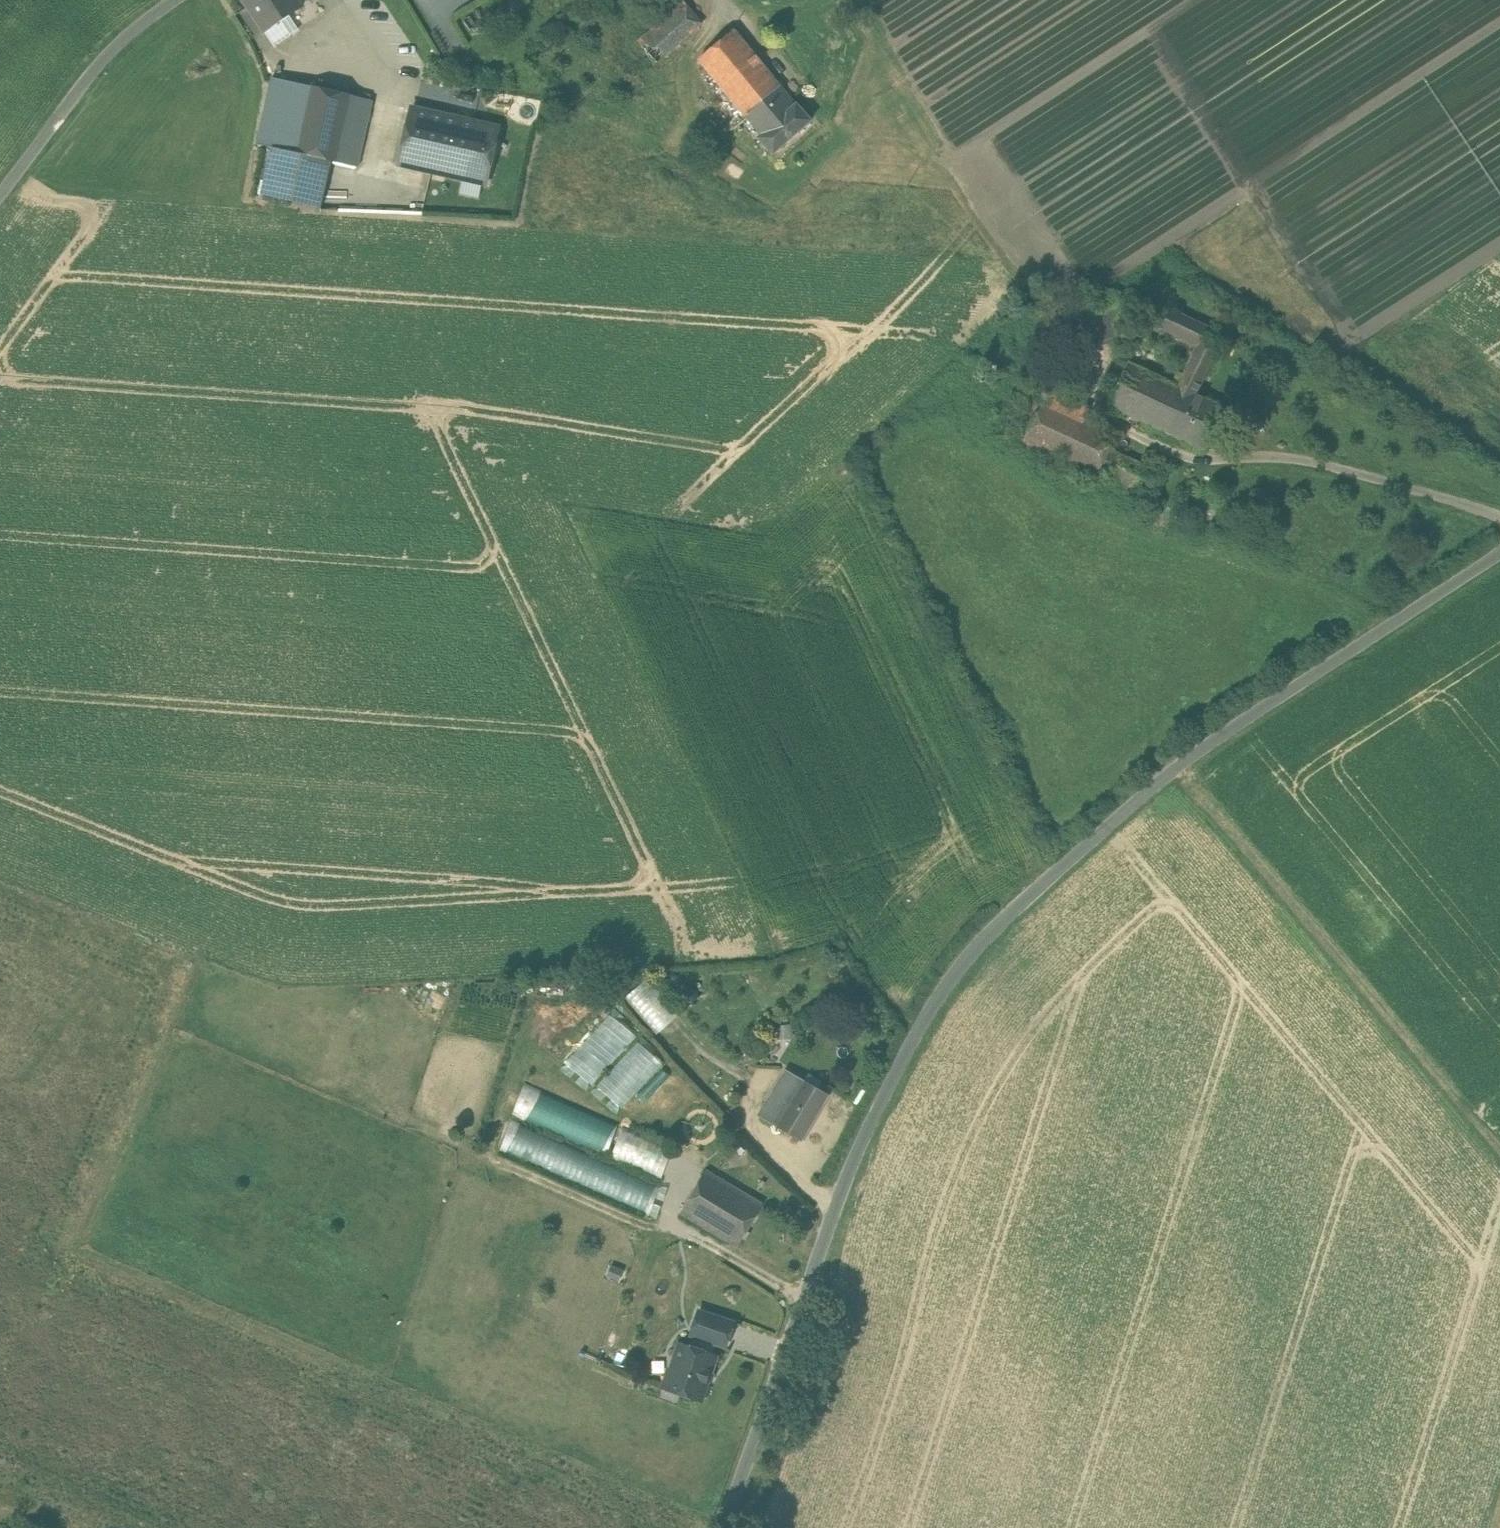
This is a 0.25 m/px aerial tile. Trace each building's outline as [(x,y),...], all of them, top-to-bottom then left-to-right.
[(265,31),(288,15),(302,6),(298,0),(244,0),(265,31)] [(659,22),(638,40),(657,62),(703,23),(684,0),(659,22)] [(659,22),(684,0),(657,0),(646,9),(659,22)] [(288,15),(265,31),(274,45),(297,29),(288,15)] [(747,117),(783,88),(735,30),(699,59),(747,117)] [(310,86),(272,77),(257,143),(273,147),(295,152),(310,86)] [(353,95),(310,86),(295,152),(332,160),(338,162),(353,95)] [(747,117),(761,135),(796,104),(783,88),(747,117)] [(373,100),(353,95),(338,162),(359,166),(373,100)] [(761,135),(758,138),(773,155),(812,120),(797,103),(761,135)] [(463,121),(413,109),(401,162),(451,174),(463,121)] [(498,129),(463,121),(451,174),(486,182),(498,129)] [(295,152),(273,147),(262,194),(321,208),(332,160),(295,152)] [(1197,345),(1183,375),(1178,373),(1173,383),(1129,362),(1109,405),(1168,433),(1188,390),(1197,394),(1225,334),(1170,308),(1161,328),(1197,345)] [(1090,408),(1050,389),(1045,399),(1085,419),(1090,408)] [(1197,394),(1188,390),(1168,433),(1204,450),(1224,407),(1197,394)] [(1085,419),(1045,399),(1022,442),(1096,477),(1099,472),(1111,448),(1118,435),(1085,419)] [(1111,448),(1099,472),(1111,478),(1123,454),(1111,448)] [(1163,473),(1123,454),(1111,478),(1151,497),(1163,473)] [(637,1036),(612,1013),(569,1060),(594,1083),(637,1036)] [(664,1064),(639,1042),(600,1085),(624,1107),(664,1064)] [(827,1095),(787,1071),(761,1115),(801,1139),(827,1095)] [(676,1149),(528,1084),(514,1115),(664,1179),(676,1149)] [(663,1187),(513,1120),(500,1149),(650,1216),(663,1187)] [(764,1201),(710,1169),(686,1209),(741,1241),(764,1201)] [(691,1335),(700,1337),(716,1343),(725,1346),(734,1322),(700,1310),(691,1335)] [(712,1355),(716,1343),(700,1337),(695,1349),(680,1344),(672,1369),(670,1368),(664,1386),(701,1399),(716,1356),(712,1355)]
